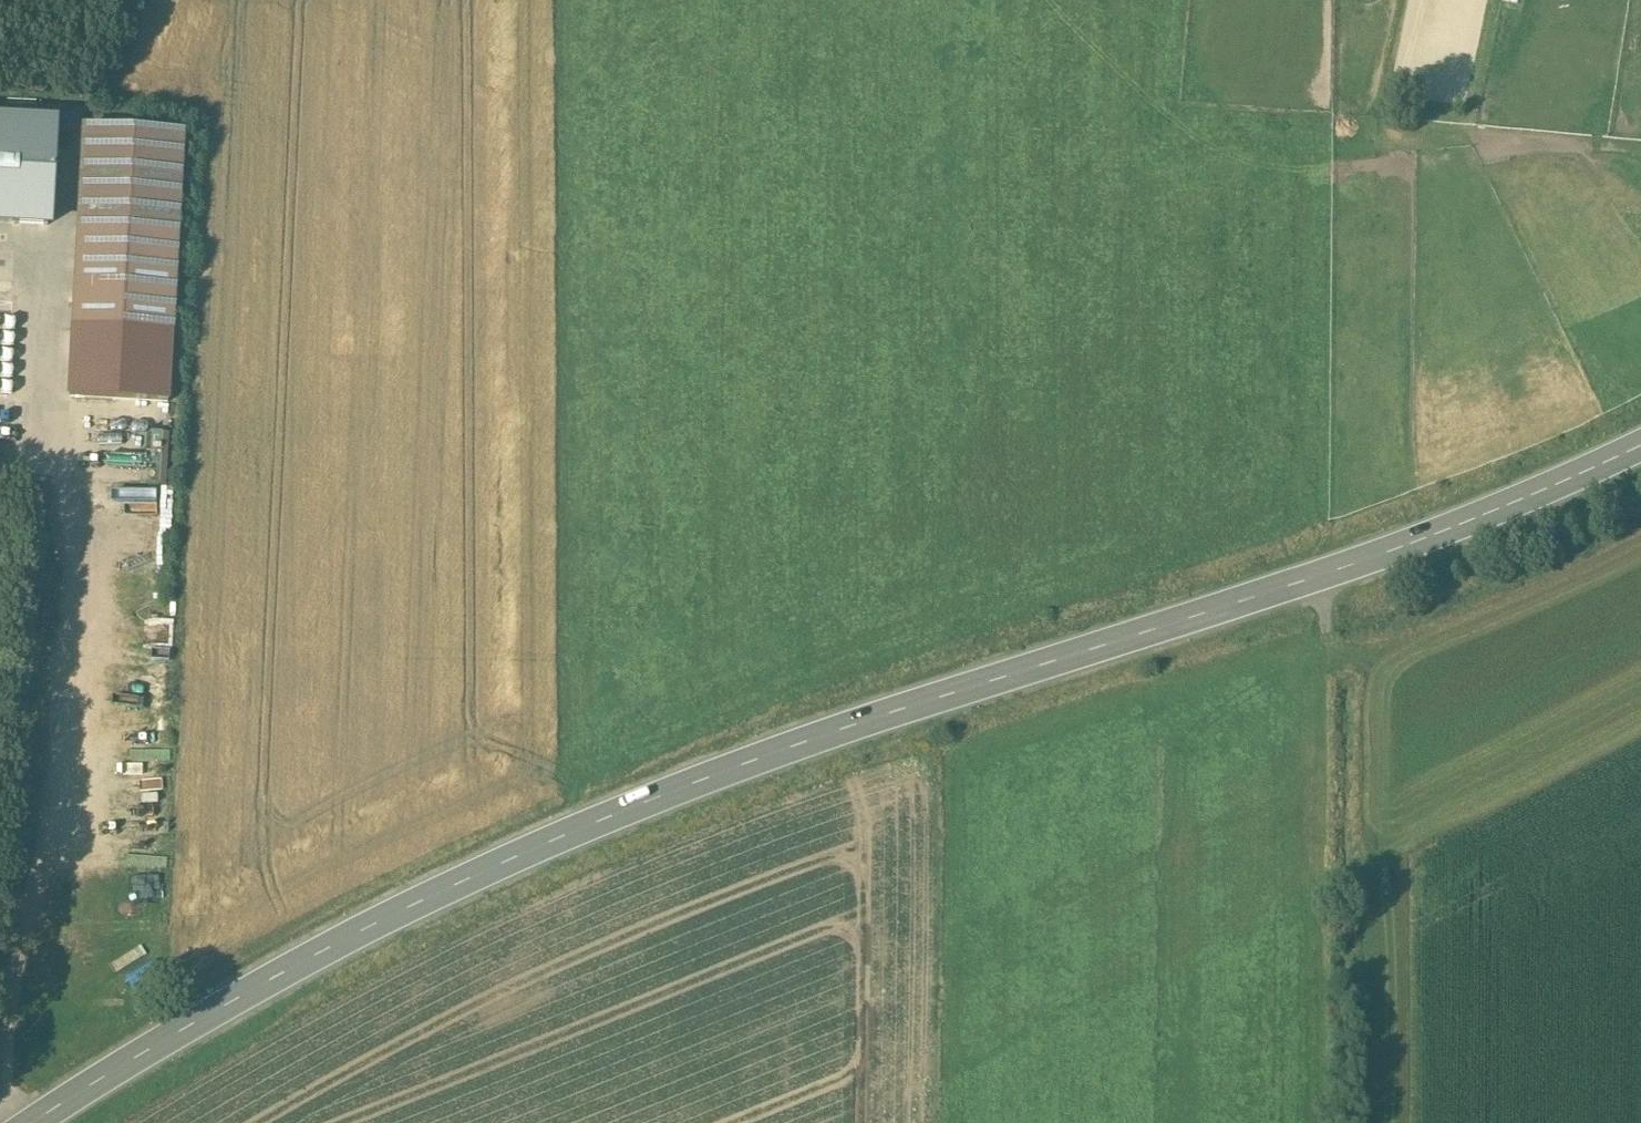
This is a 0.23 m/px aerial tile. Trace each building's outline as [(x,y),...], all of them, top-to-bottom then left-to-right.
[(0,112),(0,218),(48,221),(54,115),(0,112)] [(167,398),(184,128),(83,121),(66,392),(167,398)] [(27,442),(29,414),(24,413),(33,274),(0,272),(0,440),(27,442)]
